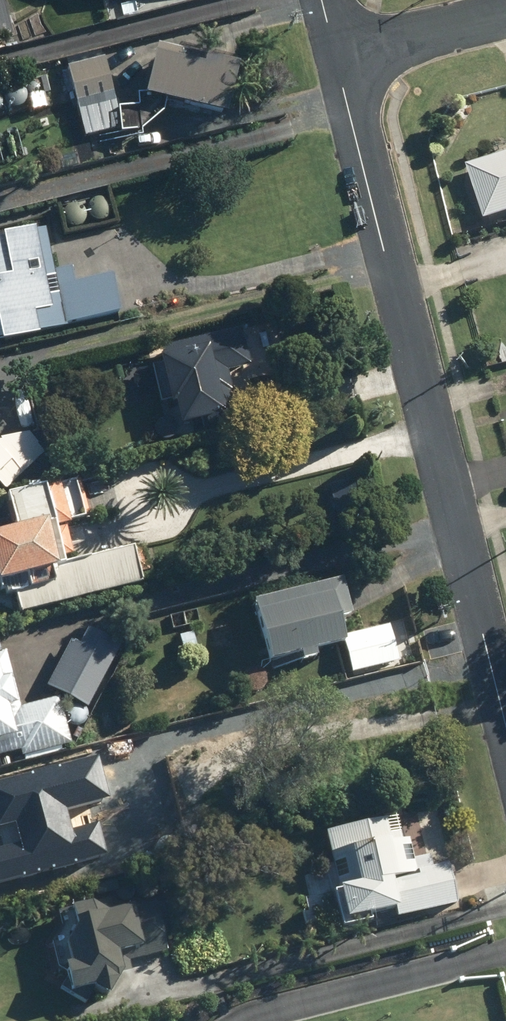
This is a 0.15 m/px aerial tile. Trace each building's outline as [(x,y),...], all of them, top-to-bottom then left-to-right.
[(145,106),(226,125),(238,77),(156,57),(145,106)] [(68,72),(78,113),(115,104),(105,64),(68,72)] [(48,68),(32,72),(36,87),(51,83),(48,68)] [(100,122),(103,132),(113,130),(111,120),(100,122)] [(469,171),(487,224),(505,218),(505,159),(469,171)] [(46,221),(63,217),(61,207),(43,212),(46,221)] [(0,242),(0,336),(3,349),(39,340),(38,337),(67,331),(66,328),(120,316),(112,281),(73,289),(69,273),(54,276),(44,232),(0,242)] [(250,371),(241,333),(160,355),(164,368),(150,372),(160,411),(169,409),(171,416),(175,414),(181,438),(221,427),(222,434),(237,431),(228,398),(232,397),(227,377),(250,371)] [(5,497),(49,480),(42,437),(0,449),(0,492),(5,497)] [(142,589),(134,553),(63,570),(62,567),(71,565),(65,537),(71,535),(69,528),(84,523),(74,480),(26,492),(27,495),(5,500),(8,515),(4,516),(9,534),(13,533),(16,544),(0,548),(0,595),(13,592),(20,619),(142,589)] [(343,589),(253,612),(269,674),(300,667),(301,674),(317,670),(315,662),(347,654),(340,629),(353,626),(343,589)] [(196,612),(170,618),(173,633),(199,626),(196,612)] [(353,676),(399,665),(391,632),(345,643),(353,676)] [(180,640),(183,656),(196,654),(193,637),(180,640)] [(71,751),(59,703),(20,713),(6,656),(0,657),(0,762),(21,757),(23,763),(71,751)] [(97,837),(71,844),(66,824),(108,812),(97,769),(55,780),(56,784),(29,791),(28,787),(0,795),(0,842),(13,839),(18,856),(0,860),(0,897),(105,869),(97,837)] [(398,924),(460,909),(449,868),(417,876),(409,844),(406,845),(400,818),(350,830),(350,834),(325,840),(331,867),(325,868),(342,938),(373,930),(372,927),(397,921),(398,924)] [(258,845),(248,848),(251,858),(261,855),(258,845)] [(108,883),(95,887),(98,898),(112,894),(108,883)] [(168,958),(155,907),(131,913),(132,917),(116,920),(112,904),(93,909),(94,911),(58,920),(62,934),(51,951),(57,972),(66,978),(73,1004),(92,999),(108,1009),(122,986),(121,979),(131,976),(129,963),(140,960),(141,965),(168,958)]
